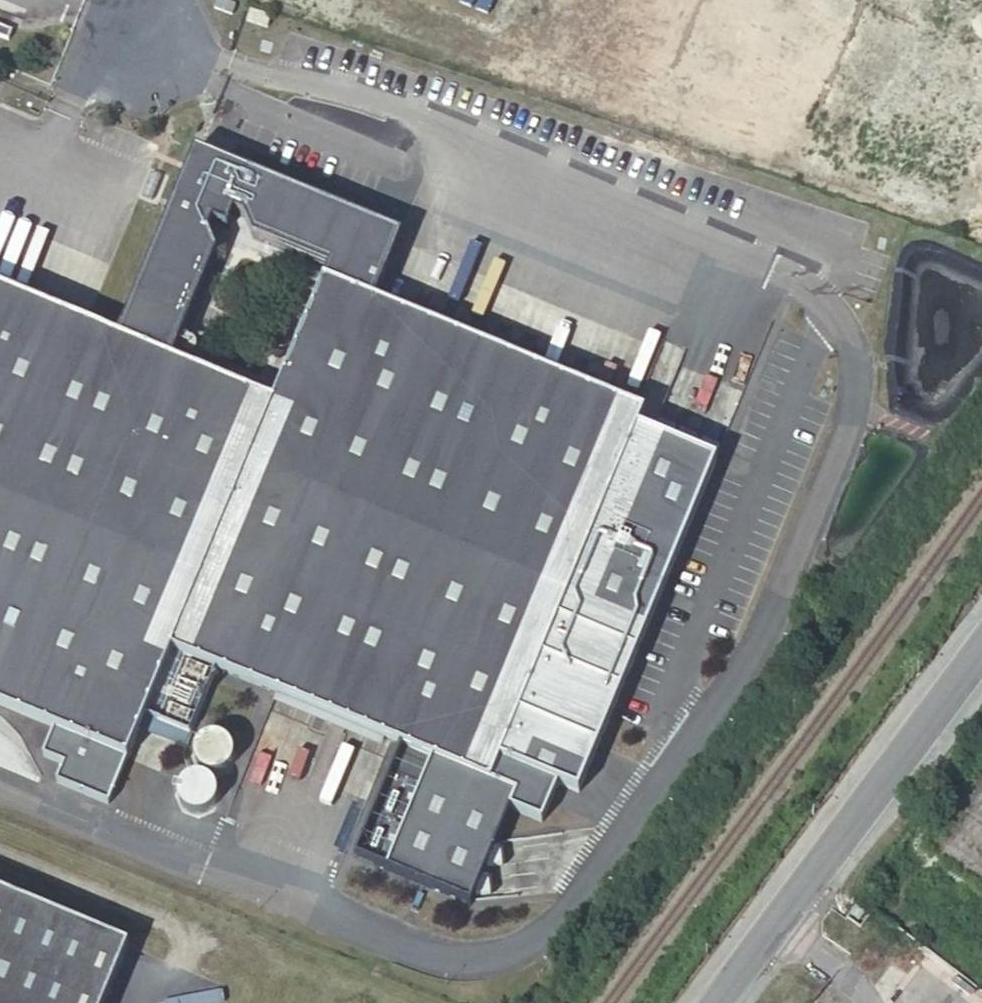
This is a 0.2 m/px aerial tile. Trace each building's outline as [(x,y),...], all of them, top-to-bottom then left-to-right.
[(154,724),(181,658),(227,677),(409,752),(482,783),(500,790),(653,420),(384,310),(393,283),(395,284),(408,245),(271,188),(272,185),(205,158),(127,345),(0,293),(0,709),(137,766),(154,724)] [(154,724),(199,743),(227,677),(181,658),(154,724)] [(225,748),(219,749),(215,752),(211,756),(209,761),(209,767),(211,772),(215,776),(220,778),(226,778),(231,777),(235,773),(238,769),(239,763),(238,758),(235,753),(230,750),(225,748)] [(482,783),(409,752),(396,784),(469,814),(482,783)] [(362,855),(387,865),(402,830),(385,823),(377,843),(368,840),(362,855)] [(138,935),(0,879),(0,1002),(110,1002),(138,935)] [(869,911),(860,904),(852,915),(862,921),(869,911)]
